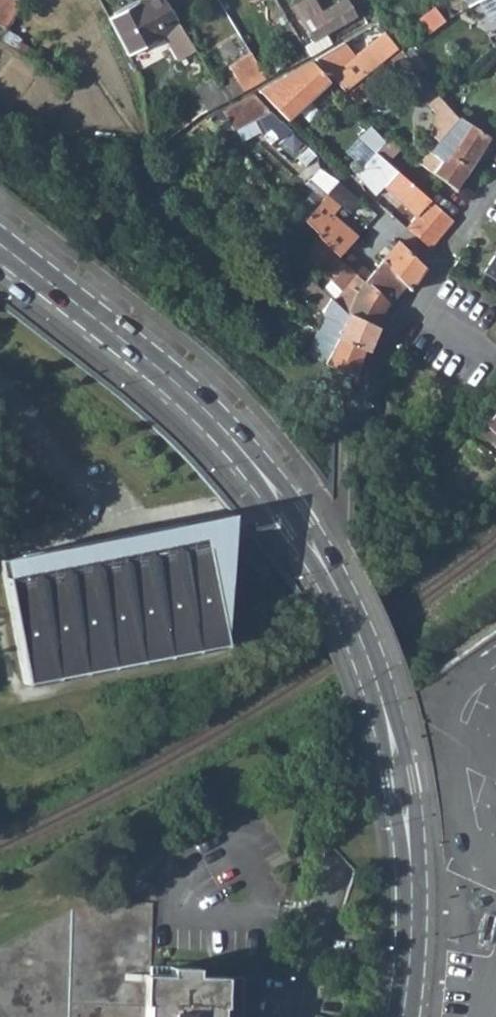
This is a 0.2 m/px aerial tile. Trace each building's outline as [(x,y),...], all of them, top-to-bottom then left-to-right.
[(6,28),(23,1),(20,0),(0,0),(0,25),(6,28)] [(127,57),(164,38),(181,29),(164,0),(142,0),(142,1),(107,18),(127,57)] [(316,6),(313,0),(307,0),(294,7),(299,16),(316,6)] [(314,42),(327,34),(357,17),(347,0),(345,0),(321,13),(316,6),(299,16),(314,42)] [(436,6),(421,17),(430,30),(446,19),(436,6)] [(185,35),(181,29),(164,38),(168,45),(185,35)] [(326,71),(344,93),(399,49),(386,32),(356,56),(350,50),(326,71)] [(312,57),(333,44),(327,34),(314,42),(306,47),(311,55),(312,57)] [(185,35),(168,45),(178,61),(194,51),(185,35)] [(445,102),(441,98),(403,54),(400,51),(388,60),(434,115),(445,102)] [(311,63),(259,92),(287,121),(329,83),(311,63)] [(218,91),(225,103),(266,80),(259,68),(218,91)] [(213,83),(196,92),(207,113),(209,116),(227,106),(225,103),(218,91),(213,83)] [(218,133),(231,127),(233,132),(254,122),(261,133),(269,130),(276,140),(291,133),(253,94),(205,120),(212,128),(218,133)] [(440,140),(431,152),(437,157),(431,165),(424,160),(420,165),(457,192),(491,140),(458,117),(445,102),(434,115),(431,120),(432,134),(440,140)] [(375,155),(385,145),(370,128),(358,139),(374,156),(375,155)] [(169,143),(159,146),(163,156),(171,159),(174,148),(169,143)] [(424,160),(431,165),(437,157),(431,152),(424,160)] [(416,217),(405,229),(429,249),(430,249),(453,224),(375,155),(374,156),(354,178),(376,197),(384,189),(416,217)] [(350,212),(360,202),(339,183),(305,221),(311,228),(338,255),(356,237),(331,215),(341,204),(350,212)] [(296,243),(323,271),(338,255),(311,228),(296,243)] [(426,267),(399,241),(383,260),(406,283),(411,288),(426,267)] [(483,272),(495,281),(495,253),(483,272)] [(385,305),(387,304),(365,282),(357,274),(338,255),(323,271),(342,290),(333,301),(349,316),(373,326),(385,305)] [(406,283),(383,260),(365,282),(387,304),(385,305),(387,307),(406,283)] [(344,324),(337,338),(363,350),(367,352),(377,328),(373,326),(349,316),(333,301),(309,276),(300,286),(316,304),(303,324),(307,325),(318,330),(320,331),(328,315),(344,324)] [(337,338),(344,324),(328,315),(320,331),(337,338)] [(307,352),(327,360),(337,338),(320,331),(318,330),(307,352)] [(327,360),(355,372),(363,350),(337,338),(327,360)] [(477,430),(495,447),(495,409),(477,430)] [(93,544),(1,563),(27,687),(226,646),(207,550),(222,546),(217,523),(216,517),(159,529),(159,530),(93,544)] [(244,976),(196,975),(196,967),(170,966),(170,974),(149,973),(151,902),(85,900),(0,943),(0,1016),(244,1016),(244,976)] [(487,911),(481,937),(493,940),(495,927),(495,914),(487,911)]
